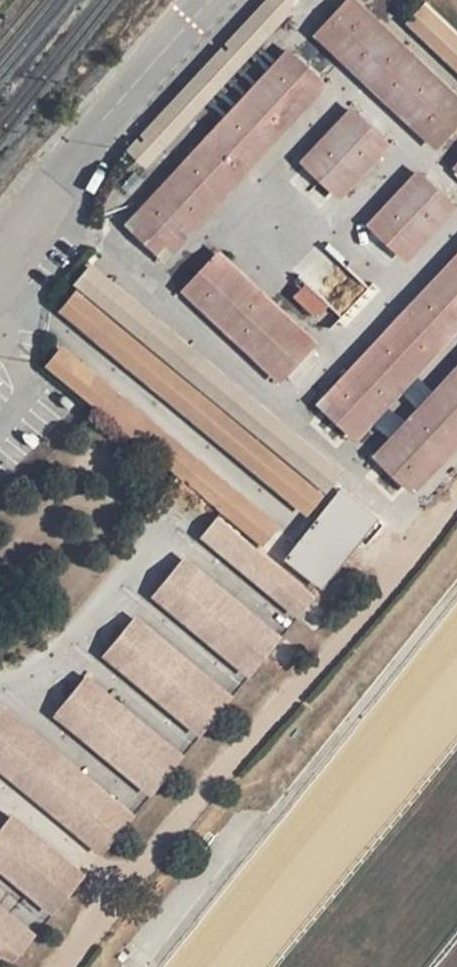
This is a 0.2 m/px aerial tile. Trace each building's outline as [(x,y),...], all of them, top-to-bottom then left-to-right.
[(222,46),(144,130),(148,133),(145,137),(141,133),(127,149),(141,161),(290,0),(264,0),(225,43),(229,46),(226,50),(222,46)] [(456,125),(456,105),(345,0),(321,26),(443,140),(456,125)] [(456,57),(456,31),(425,2),(412,15),(456,57)] [(322,77),(296,53),(131,229),(158,253),(322,77)] [(359,112),(307,167),(333,191),(384,136),(359,112)] [(425,174),(373,229),(399,253),(451,199),(425,174)] [(287,375),(311,349),(212,256),(187,282),(287,375)] [(323,408),(348,432),(456,318),(456,266),(323,408)] [(74,283),(326,491),(338,476),(86,268),(74,283)] [(305,284),(293,297),(315,318),(327,305),(305,284)] [(324,494),(76,289),(64,303),(312,508),(324,494)] [(185,476),(190,481),(188,483),(263,544),(275,530),(57,350),(45,364),(183,478),(185,476)] [(378,461),(404,485),(456,429),(456,378),(378,461)] [(373,514),(341,489),(287,556),(319,582),(373,514)] [(217,515),(205,530),(302,610),(315,596),(217,515)] [(157,589),(253,669),(277,641),(180,561),(157,589)] [(107,648),(204,729),(228,700),(131,620),(107,648)] [(58,708),(155,788),(178,760),(81,680),(58,708)] [(107,848),(130,820),(0,712),(0,760),(107,848)] [(179,749),(188,738),(174,726),(164,737),(179,749)] [(58,908),(81,880),(8,819),(0,828),(0,860),(58,908)] [(8,966),(32,938),(0,913),(0,960),(8,966)]
